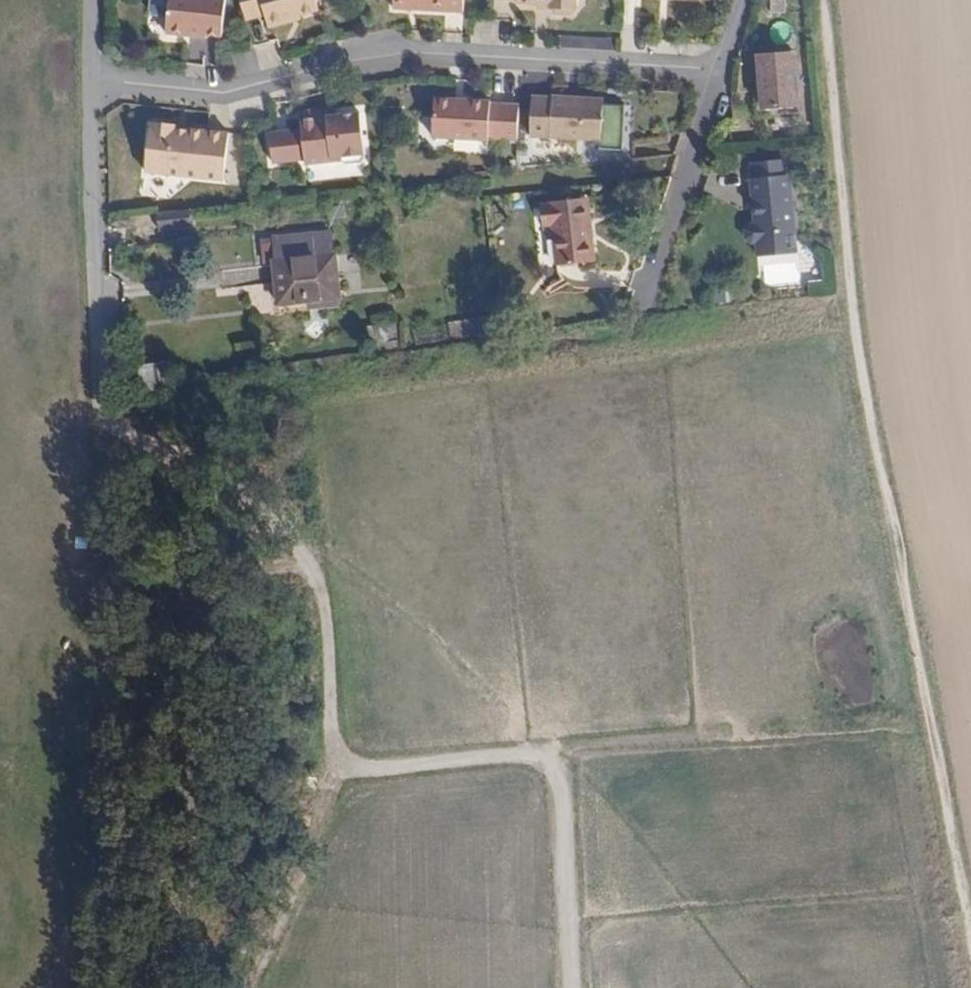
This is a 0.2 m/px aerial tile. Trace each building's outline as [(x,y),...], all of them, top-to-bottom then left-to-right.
[(172,0),(153,0),(151,11),(155,16),(170,17),(172,0)] [(168,34),(192,36),(193,33),(208,35),(224,36),(228,0),(172,0),(170,17),(168,34)] [(246,20),(266,15),(269,28),(290,22),(289,19),(299,16),(319,11),(316,0),(241,0),(246,20)] [(394,8),(463,11),(463,0),(394,0),(394,8)] [(517,1),(538,3),(538,7),(550,8),(555,13),(570,14),(575,9),(575,5),(578,5),(578,0),(517,0),(517,1)] [(789,53),(758,56),(762,108),(794,106),(789,53)] [(552,98),(532,97),(530,137),(581,140),(600,140),(599,149),(623,151),(626,106),(603,105),(603,100),(583,98),(552,96),(552,98)] [(517,140),(519,105),(490,105),(490,103),(434,103),(432,142),(488,142),(488,140),(517,140)] [(365,157),(360,112),(301,120),(302,130),(269,134),(273,164),(305,159),(306,165),(341,160),(347,164),(361,162),(365,157)] [(178,126),(151,123),(146,172),(224,180),(229,132),(188,128),(187,131),(177,130),(178,126)] [(750,179),(784,175),(782,160),(748,164),(750,179)] [(795,253),(787,175),(784,175),(750,179),(747,179),(752,218),(746,219),(741,226),(743,238),(749,244),(755,243),(756,257),(795,253)] [(594,262),(587,197),(544,202),(546,219),(552,218),(557,265),(594,262)] [(190,210),(157,213),(159,230),(176,228),(192,226),(190,210)] [(274,237),(274,240),(277,262),(274,262),(278,305),(339,298),(335,256),(332,256),(329,231),(274,237)] [(277,262),(274,240),(263,241),(265,263),(274,262),(277,262)] [(730,286),(713,288),(715,304),(732,302),(730,286)]
